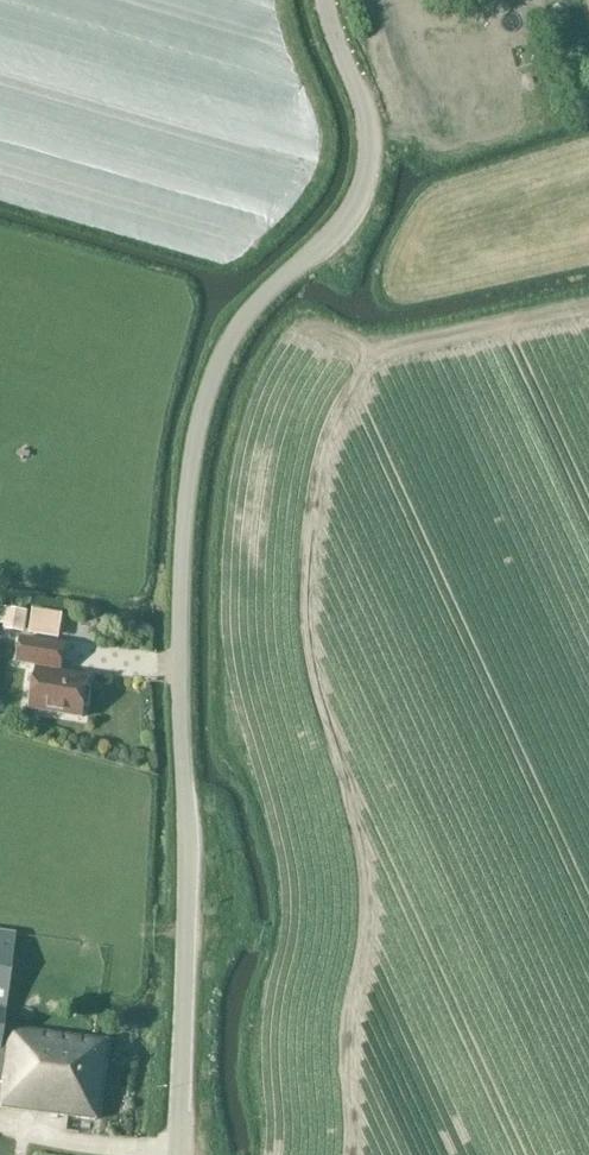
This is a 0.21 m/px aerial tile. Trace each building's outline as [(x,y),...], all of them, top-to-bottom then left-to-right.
[(8,602),(7,626),(38,627),(39,603),(8,602)] [(40,629),(72,631),(73,608),(41,606),(40,629)] [(18,665),(38,668),(62,672),(66,645),(22,638),(18,665)] [(62,672),(38,668),(30,711),(85,720),(91,677),(62,672)] [(1,1051),(16,935),(0,933),(0,1051),(1,1051)] [(108,1041),(10,1028),(0,1106),(0,1109),(97,1122),(108,1041)]
